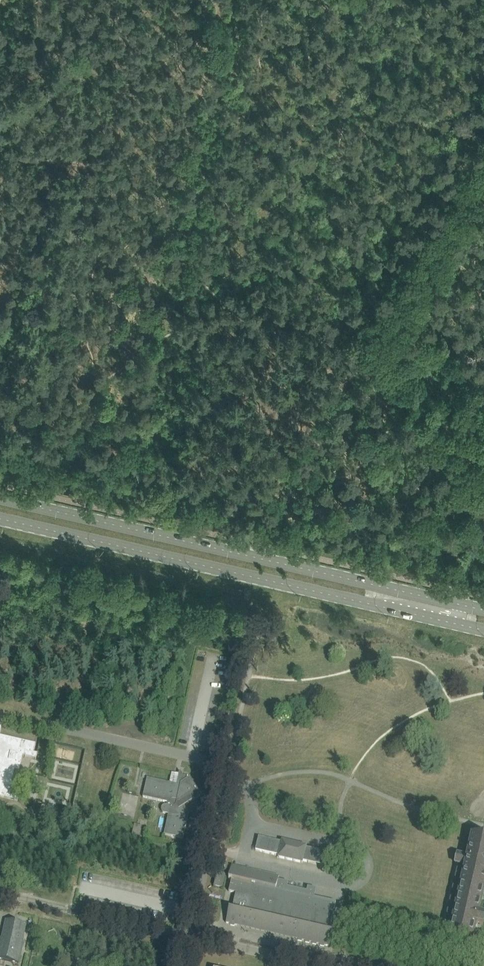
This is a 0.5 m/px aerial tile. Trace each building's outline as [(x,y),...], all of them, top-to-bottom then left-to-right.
[(17,801),(19,792),(23,793),(24,788),(11,784),(15,764),(20,766),(22,756),(24,756),(36,759),(37,753),(34,753),(36,744),(25,741),(0,736),(0,797),(17,801)] [(176,784),(147,778),(142,797),(168,803),(167,805),(166,805),(165,805),(164,805),(163,806),(162,807),(162,808),(161,809),(161,810),(162,810),(162,811),(162,812),(163,812),(164,813),(168,814),(164,834),(183,839),(188,813),(184,806),(201,795),(189,777),(179,775),(180,771),(179,770),(176,784)] [(134,824),(132,834),(140,836),(142,826),(134,824)] [(311,849),(305,848),(306,847),(282,841),(281,843),(258,837),(255,851),(274,855),(274,857),(302,863),(302,861),(308,862),(311,849)] [(472,837),(467,857),(457,855),(455,864),(459,865),(450,904),(456,905),(454,915),(447,914),(445,924),(452,925),(450,933),(472,938),(476,924),(482,926),(483,919),(483,917),(478,915),(483,887),(483,839),(472,837)] [(237,921),(248,924),(248,925),(255,926),(255,925),(296,935),(296,939),(298,939),(298,940),(301,941),(302,940),(305,941),(305,942),(309,943),(309,942),(312,942),(312,944),(316,944),(316,943),(320,944),(320,945),(324,946),(324,945),(329,946),(332,932),(329,932),(336,902),(307,896),(308,891),(272,883),(273,879),(234,870),(235,866),(231,866),(228,879),(231,880),(228,892),(235,893),(232,910),(229,909),(226,923),(230,924),(230,925),(234,926),(234,925),(237,925),(237,921)] [(0,938),(0,959),(19,963),(24,943),(22,943),(26,925),(6,920),(2,938),(0,937),(0,938)]
